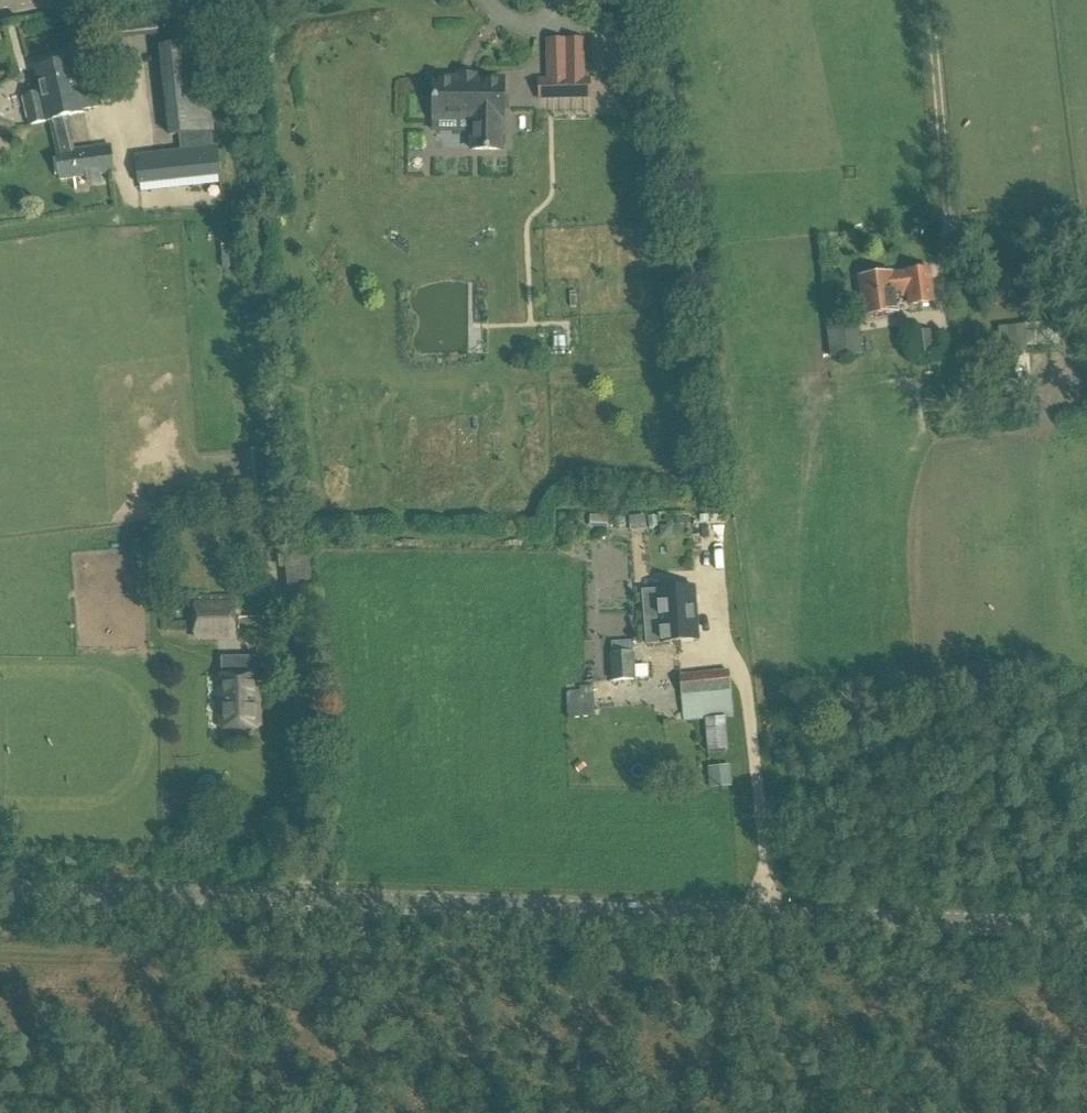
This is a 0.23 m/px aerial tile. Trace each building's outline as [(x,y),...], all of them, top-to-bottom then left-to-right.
[(161,35),(158,14),(117,18),(120,40),(161,35)] [(582,41),(548,41),(548,80),(539,80),(540,100),(590,99),(589,79),(582,79),(582,41)] [(179,136),(181,150),(213,147),(211,132),(215,132),(204,42),(159,47),(169,137),(179,136)] [(29,126),(49,122),(49,120),(69,115),(84,112),(72,61),(36,69),(41,92),(22,96),(29,126)] [(504,80),(433,79),(433,119),(472,119),(471,150),(500,150),(501,120),(503,120),(504,80)] [(536,99),(536,88),(507,88),(507,99),(536,99)] [(18,92),(0,92),(0,109),(18,109),(18,92)] [(69,115),(49,120),(49,122),(56,152),(55,157),(49,158),(51,177),(59,176),(60,181),(86,178),(87,184),(102,183),(101,175),(115,174),(111,144),(75,149),(68,123),(70,123),(69,115)] [(432,125),(432,156),(463,155),(462,124),(432,125)] [(213,147),(181,150),(137,155),(140,181),(219,173),(216,146),(213,147)] [(891,273),(859,277),(864,315),(896,311),(895,300),(897,300),(896,293),(900,293),(900,298),(907,297),(909,306),(935,303),(930,268),(903,271),(904,272),(891,274),(891,273)] [(1058,323),(1024,325),(1025,346),(1059,346),(1058,323)] [(846,328),(827,330),(830,359),(849,357),(847,343),(846,331),(846,328)] [(931,328),(912,331),(915,356),(942,353),(941,336),(932,336),(931,328)] [(610,544),(609,573),(628,574),(629,544),(610,544)] [(284,554),(290,608),(315,605),(309,552),(284,554)] [(648,643),(697,639),(693,588),(656,591),(658,612),(645,613),(648,643)] [(194,640),(236,640),(236,601),(193,601),(194,640)] [(635,680),(632,642),(610,642),(611,681),(635,680)] [(258,650),(259,667),(272,666),(272,649),(258,650)] [(684,723),(734,718),(729,670),(679,675),(684,723)] [(218,728),(260,728),(260,677),(218,676),(218,728)] [(596,716),(593,685),(582,686),(582,690),(566,692),(568,718),(596,716)] [(597,703),(610,703),(610,686),(597,685),(597,703)] [(708,752),(727,750),(726,727),(706,728),(708,752)] [(730,769),(713,770),(714,794),(731,793),(730,769)]
